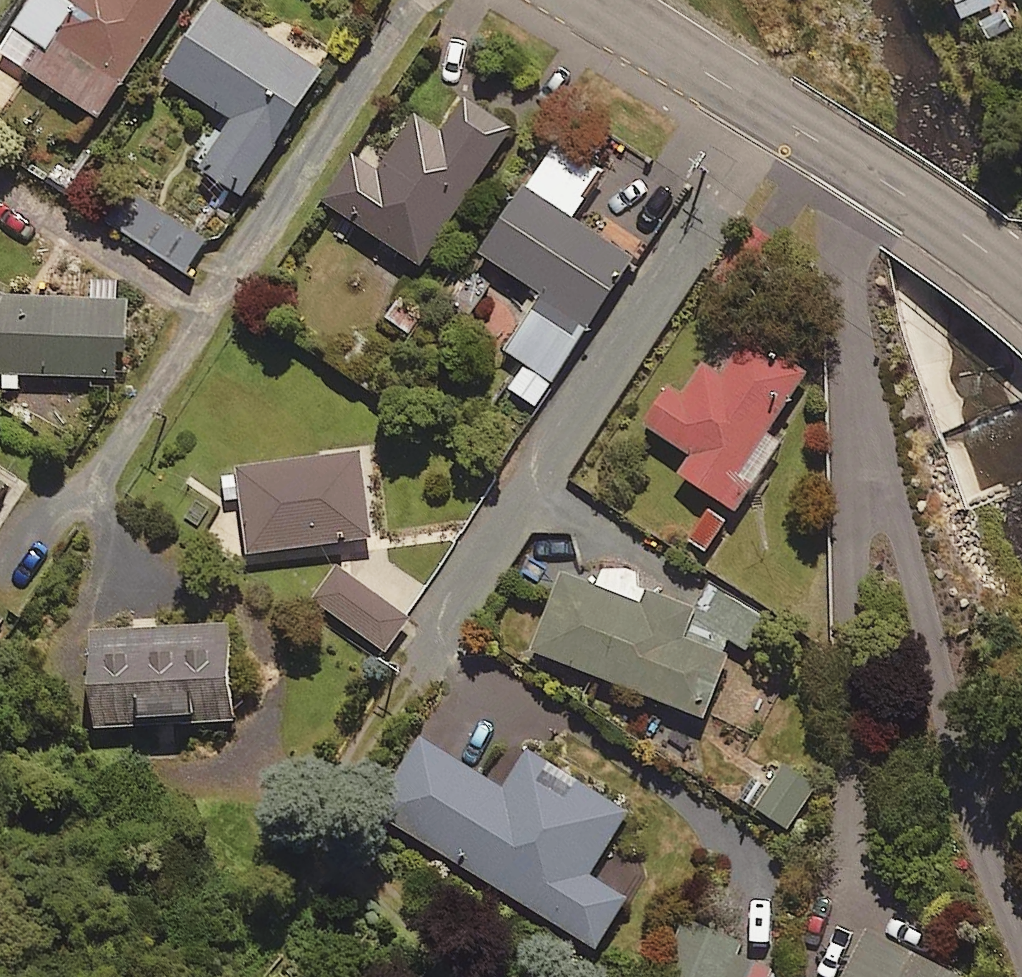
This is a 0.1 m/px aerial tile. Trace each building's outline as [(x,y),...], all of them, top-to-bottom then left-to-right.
[(2,56),(108,126),(190,0),(39,0),(2,56)] [(969,28),(983,22),(991,40),(1013,31),(1000,0),(957,0),(969,28)] [(332,78),(220,7),(172,83),(237,125),(206,175),(251,204),(332,78)] [(518,135),(470,104),(449,135),(422,117),(381,180),(358,165),(329,208),(428,273),(518,135)] [(602,187),(558,156),(487,258),(549,301),(511,355),(531,368),(514,392),(541,411),(641,268),(577,224),(602,187)] [(212,247),(137,196),(115,228),(191,279),(212,247)] [(121,308),(123,282),(97,281),(96,307),(11,302),(0,296),(0,381),(10,381),(9,395),(24,395),(25,381),(124,386),(125,360),(134,360),(136,309),(121,308)] [(433,321),(398,297),(382,319),(417,344),(433,321)] [(734,505),(746,486),(763,497),(796,447),(765,426),(806,366),(743,324),(713,368),(681,347),(637,414),(690,449),(678,468),(734,505)] [(369,460),(225,476),(228,506),(250,504),(256,561),(378,548),(369,460)] [(0,484),(0,525),(19,496),(0,484)] [(705,547),(724,515),(697,498),(678,530),(705,547)] [(639,598),(559,566),(529,643),(702,711),(730,642),(745,648),(762,606),(712,586),(705,605),(645,581),(639,598)] [(415,627),(345,576),(322,608),(392,659),(415,627)] [(0,616),(0,638),(10,622),(0,616)] [(239,632),(99,639),(103,734),(243,728),(239,632)] [(502,783),(419,733),(374,807),(594,941),(624,892),(587,869),(626,805),(526,744),(502,783)] [(814,777),(780,759),(755,806),(788,824),(814,777)] [(869,924),(841,976),(956,976),(959,971),(869,924)] [(769,976),(800,976),(774,966),(769,976)]
